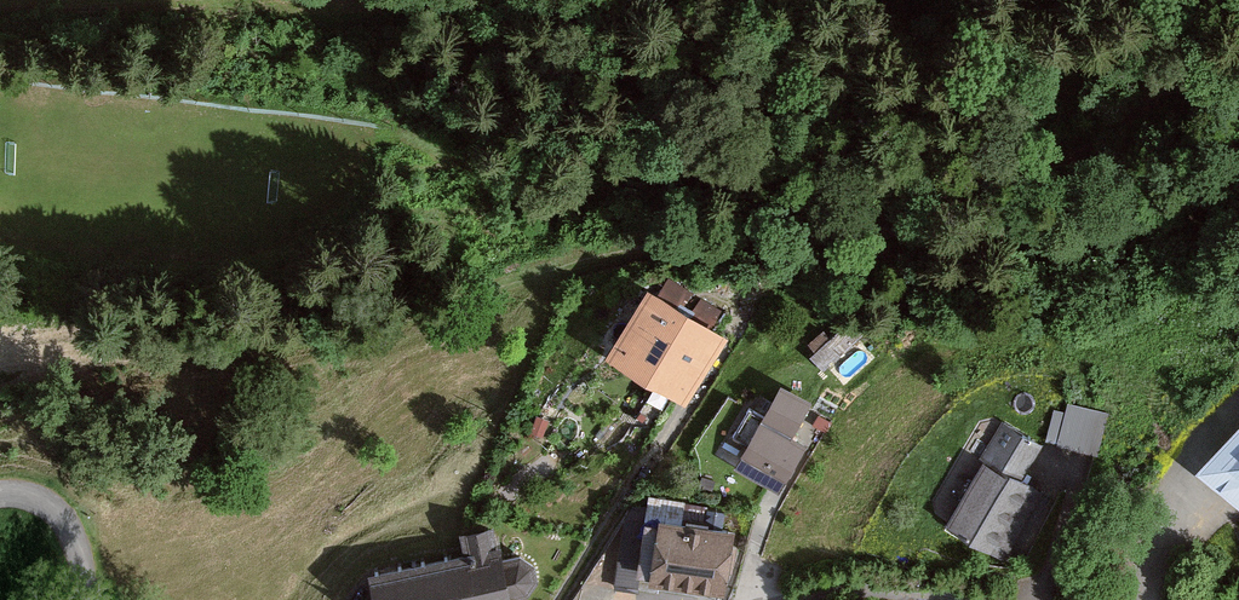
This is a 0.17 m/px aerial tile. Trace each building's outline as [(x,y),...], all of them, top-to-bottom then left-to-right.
[(724,341),(650,295),(609,360),(684,406),(724,341)] [(829,340),(823,333),(808,346),(813,352),(808,356),(821,371),(860,338),(848,324),(829,340)] [(809,405),(781,390),(765,419),(750,410),(733,440),(748,449),(736,469),(779,493),(804,448),(790,440),(809,405)] [(1105,414),(1068,404),(1065,413),(1056,411),(1048,442),(1094,454),(1105,414)] [(1040,447),(1002,427),(948,527),(1009,560),(1043,498),(1020,485),(1040,447)] [(1206,473),(1238,503),(1238,437),(1206,473)] [(728,578),(734,536),(724,535),(727,512),(649,502),(648,511),(627,509),(617,583),(651,587),(721,596),(723,577),(728,578)] [(503,560),(495,522),(458,530),(463,554),(368,574),(373,599),(514,599),(525,598),(535,584),(533,567),(519,557),(503,560)]
